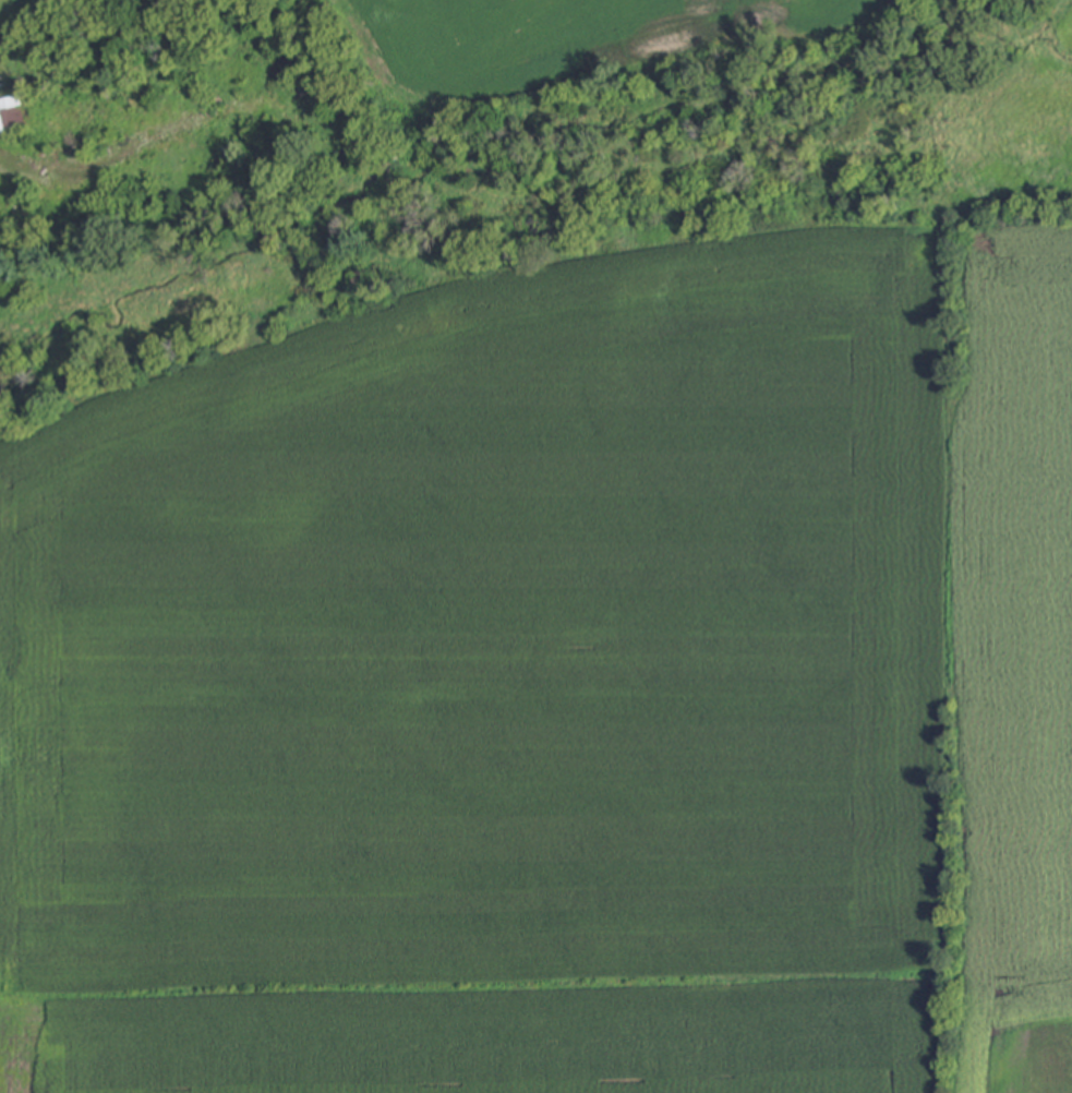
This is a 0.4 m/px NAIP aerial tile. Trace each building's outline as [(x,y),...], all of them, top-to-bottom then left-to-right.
[(0,136),(35,128),(28,95),(0,101),(0,135),(0,136)]
